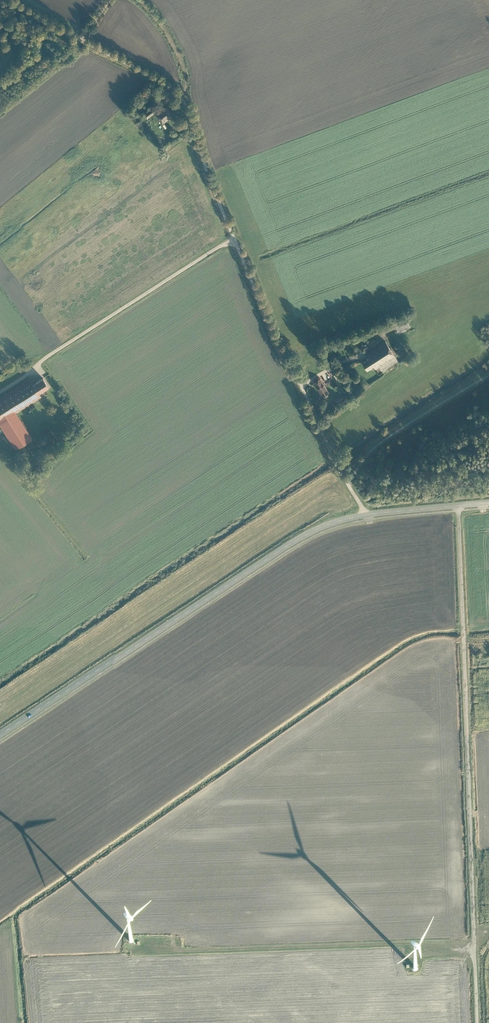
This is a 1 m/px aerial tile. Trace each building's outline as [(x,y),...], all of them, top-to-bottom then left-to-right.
[(156,114),(163,124),(174,116),(167,106),(156,114)] [(146,115),(148,118),(158,110),(156,107),(146,115)] [(398,360),(385,341),(367,352),(370,356),(362,362),(366,368),(371,365),(373,369),(377,367),(380,372),(398,360)] [(41,396),(39,393),(49,386),(42,377),(33,384),(30,379),(0,397),(0,424),(15,448),(32,438),(16,413),(41,396)] [(329,392),(321,378),(314,382),(322,396),(329,392)]
